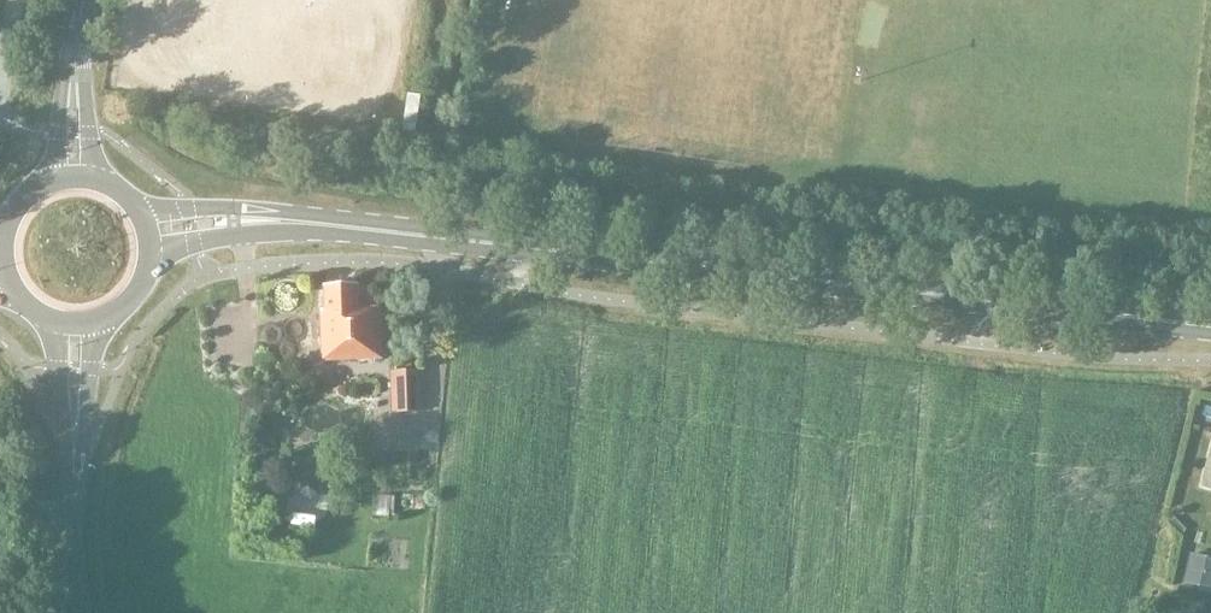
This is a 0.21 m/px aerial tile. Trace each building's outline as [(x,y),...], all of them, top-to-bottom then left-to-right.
[(324,322),(320,323),(321,361),(379,359),(377,308),(357,309),(356,286),(322,287),(324,322)] [(389,372),(391,414),(421,414),(420,371),(389,372)] [(1200,487),(1210,490),(1210,445),(1200,487)] [(376,496),(375,517),(387,518),(388,496),(376,496)] [(1182,583),(1210,589),(1210,559),(1189,554),(1184,575),(1182,583)]
